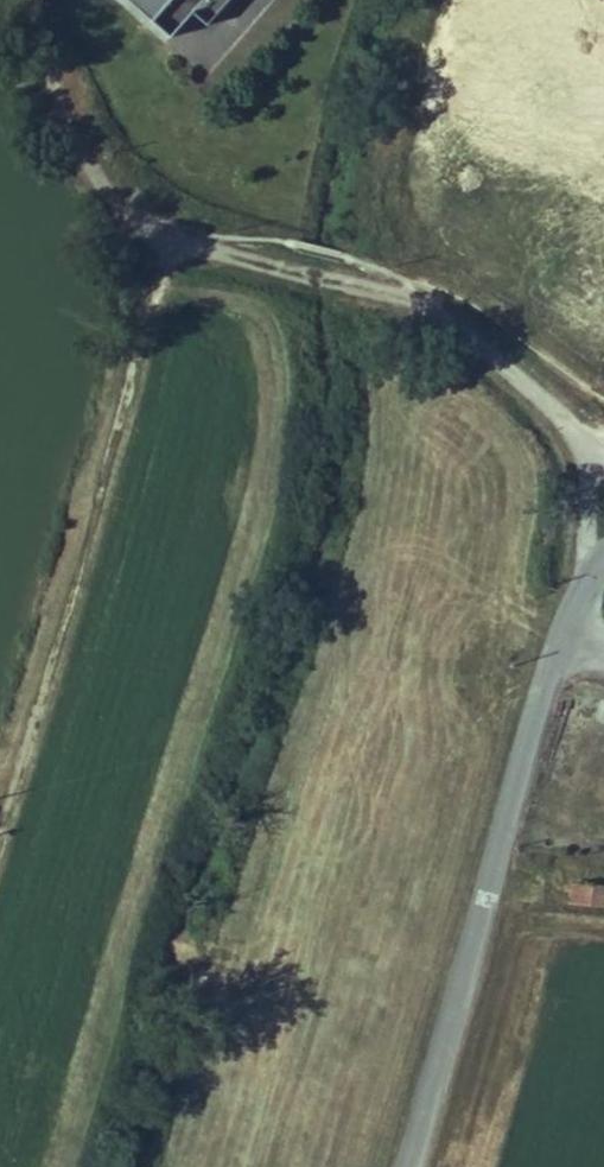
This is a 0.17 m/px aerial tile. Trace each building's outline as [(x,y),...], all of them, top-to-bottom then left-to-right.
[(165,37),(193,11),(210,31),(235,0),(126,0),(165,37)] [(570,885),(569,901),(603,904),(603,894),(603,888),(570,885)]
